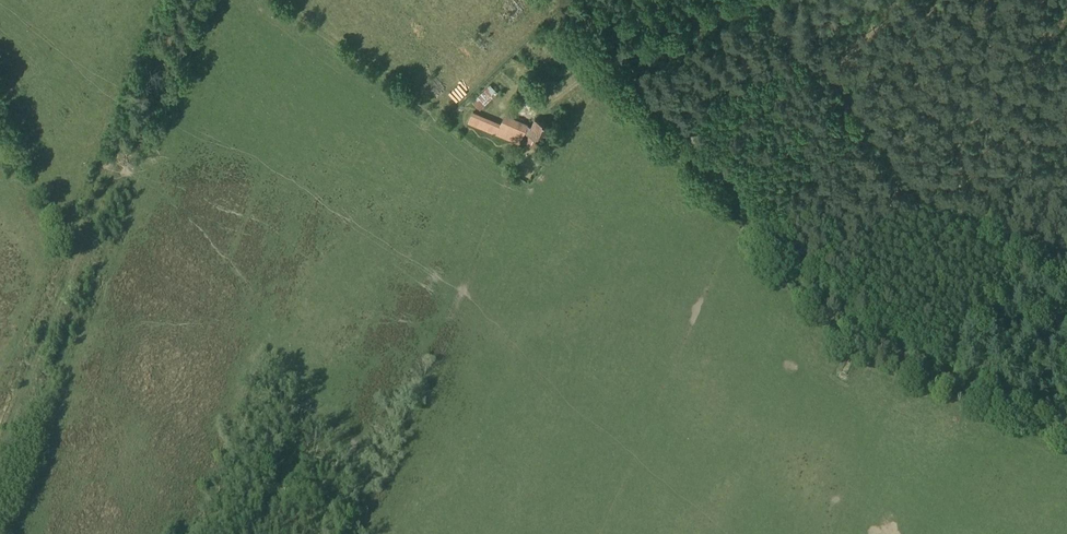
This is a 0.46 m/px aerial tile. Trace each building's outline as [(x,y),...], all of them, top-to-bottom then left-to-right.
[(505,113),(496,133),(520,143),(524,132),(543,140),(550,125),(535,118),(531,126),(527,125),(528,123),(505,113)]
